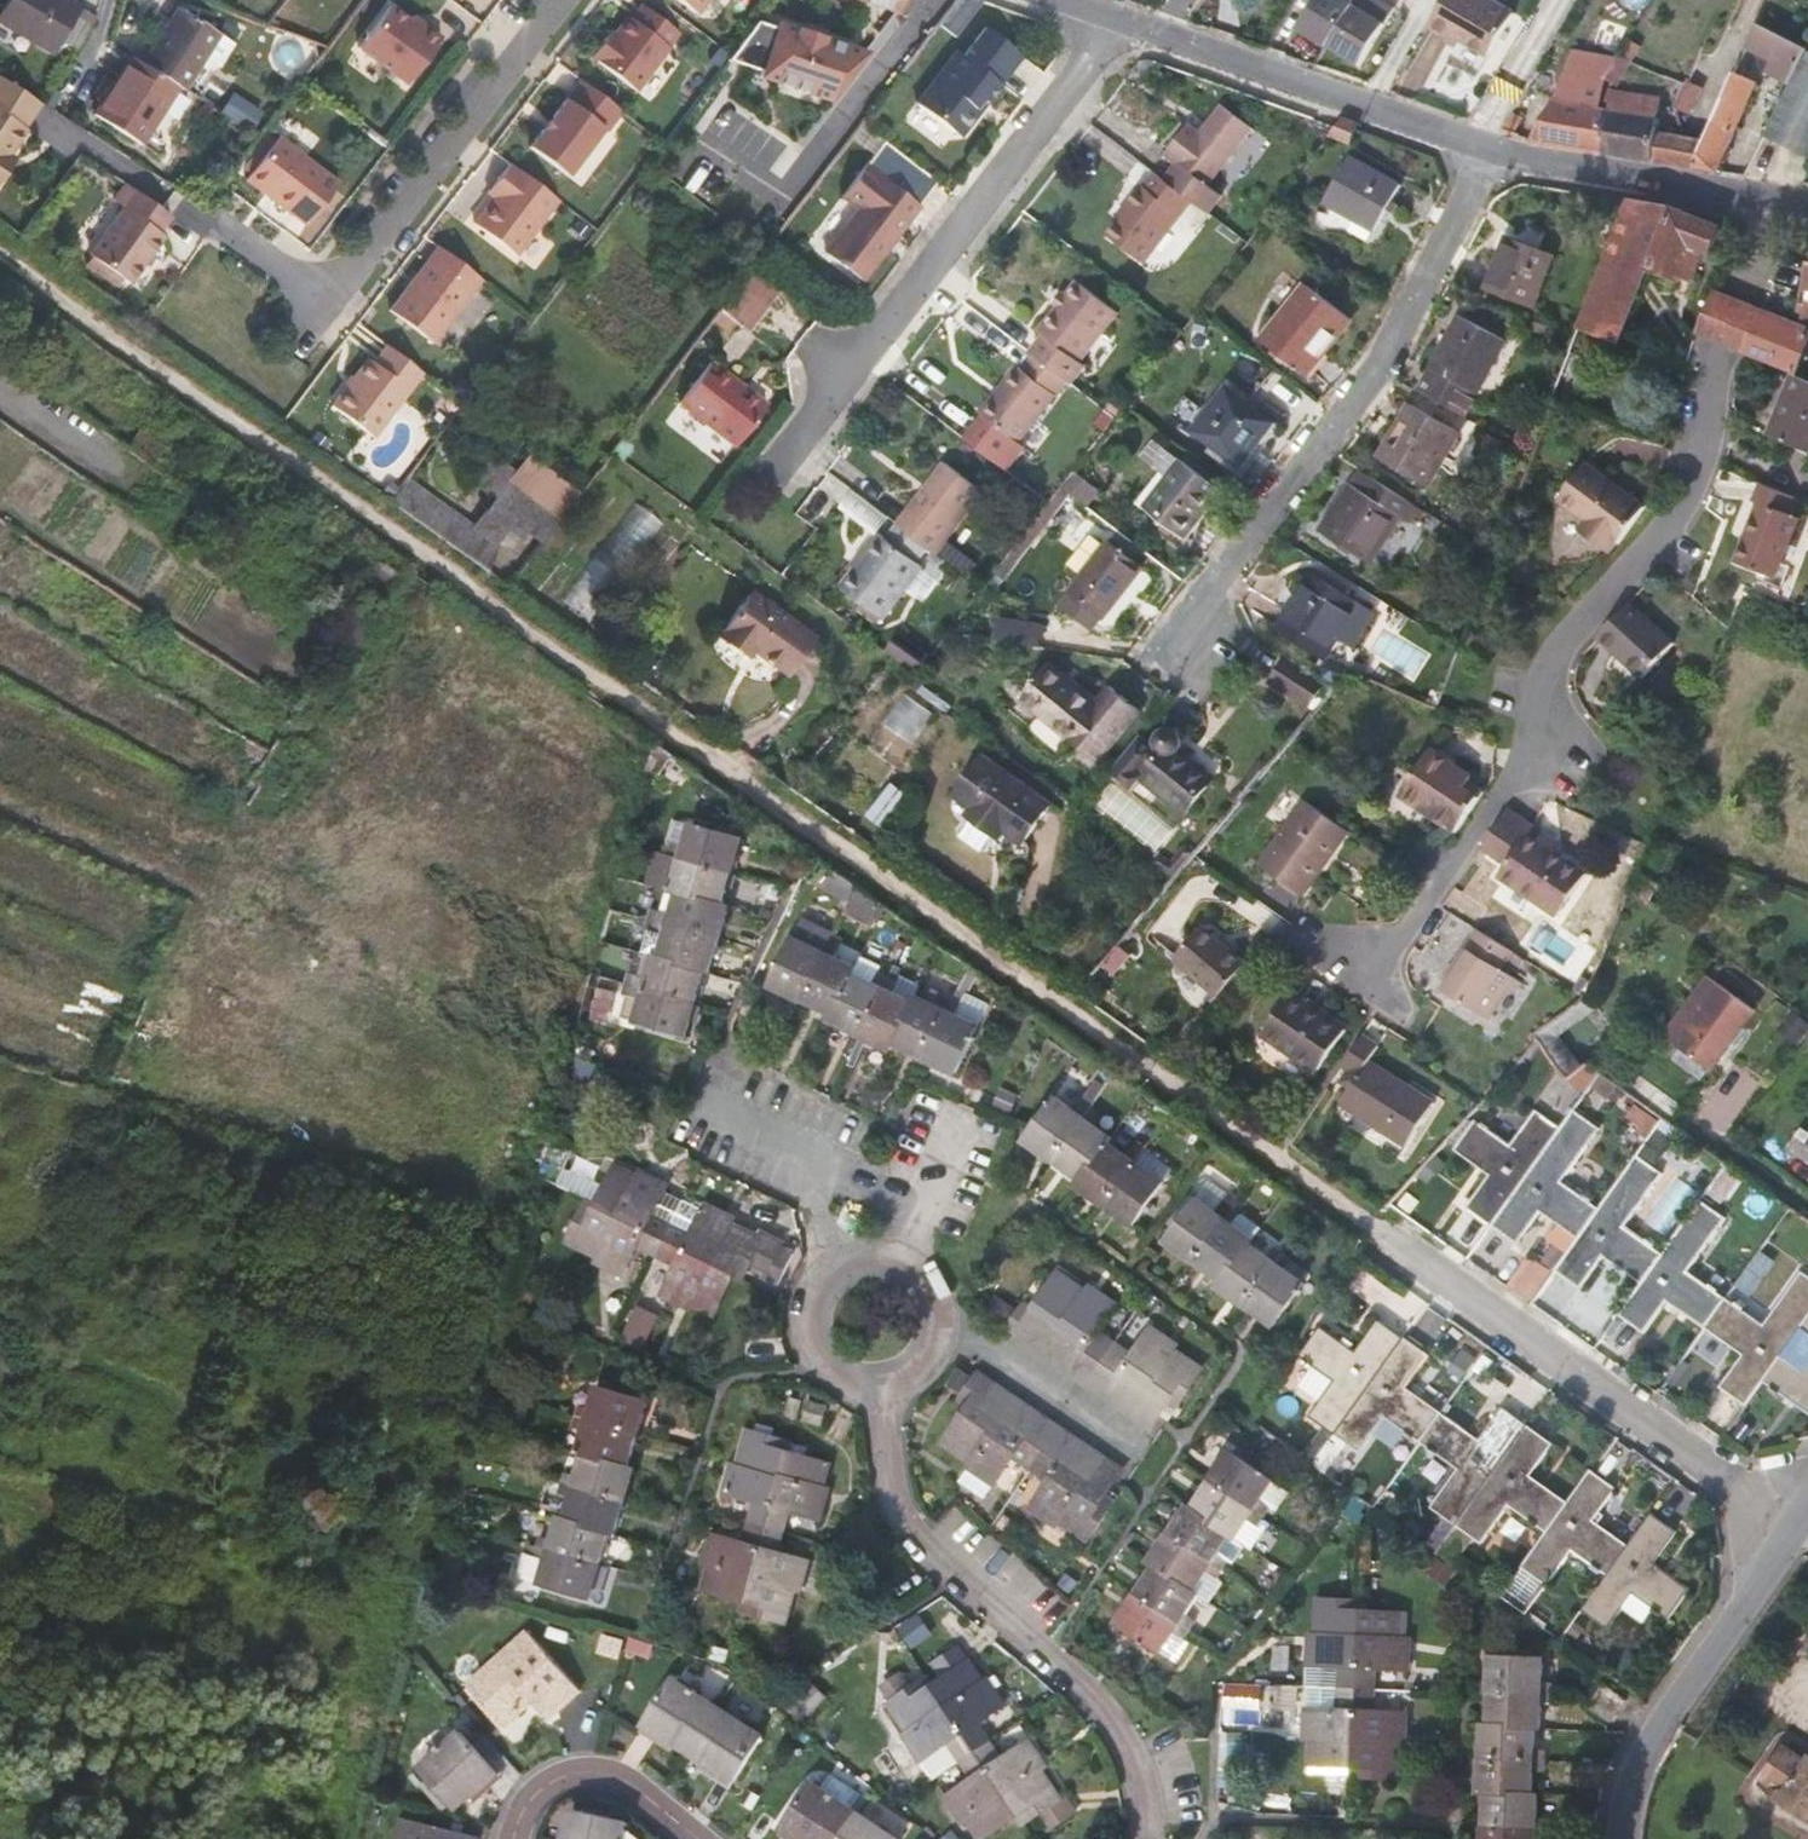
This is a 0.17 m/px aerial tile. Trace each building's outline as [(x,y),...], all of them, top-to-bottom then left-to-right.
[(0,14),(0,20),(53,52),(61,40),(76,49),(95,18),(65,0),(8,0),(0,14)] [(708,0),(674,0),(695,16),(708,0)] [(926,41),(937,26),(957,0),(846,0),(842,12),(926,41)] [(1323,42),(1348,0),(1310,0),(1294,25),(1323,42)] [(1357,63),(1394,2),(1391,0),(1348,0),(1323,42),(1357,63)] [(1419,25),(1440,37),(1443,32),(1479,53),(1506,9),(1491,0),(1434,0),(1419,25)] [(609,33),(589,59),(634,93),(678,36),(640,6),(629,21),(626,18),(613,36),(609,33)] [(438,42),(421,29),(418,33),(407,24),(387,9),(355,52),(403,88),(438,42)] [(178,10),(143,64),(178,86),(182,89),(217,35),(178,10)] [(732,51),(744,59),(769,27),(757,18),(732,51)] [(738,67),(745,69),(782,21),(775,18),(769,27),(744,59),(738,67)] [(407,24),(418,33),(421,29),(410,21),(407,24)] [(829,99),(866,51),(782,21),(745,69),(829,99)] [(1785,78),(1798,52),(1745,22),(1737,41),(1772,61),(1767,69),(1785,78)] [(954,138),(1018,53),(980,24),(959,52),(952,47),(909,105),(954,138)] [(1612,58),(1603,73),(1612,78),(1625,54),(1617,50),(1612,58)] [(1532,140),(1591,150),(1599,108),(1591,106),(1592,93),(1603,73),(1612,58),(1572,52),(1561,84),(1556,83),(1552,99),(1554,100),(1532,140)] [(178,86),(143,64),(131,56),(94,115),(140,145),(178,86)] [(1801,58),(1760,135),(1801,157),(1807,145),(1807,62),(1801,58)] [(1725,69),(1718,84),(1695,138),(1684,165),(1707,169),(1747,80),(1725,69)] [(40,106),(0,80),(0,180),(8,170),(2,166),(8,156),(26,131),(23,129),(40,106)] [(621,113),(579,81),(527,149),(565,177),(601,130),(605,133),(621,113)] [(1591,150),(1640,158),(1645,131),(1647,119),(1644,118),(1648,97),(1602,89),(1600,99),(1606,100),(1604,109),(1599,108),(1591,150)] [(1190,203),(1206,215),(1221,198),(1206,187),(1251,129),(1220,106),(1197,136),(1186,128),(1165,154),(1176,162),(1162,181),(1188,202),(1190,203)] [(1337,127),(1328,138),(1352,146),(1358,126),(1342,121),(1337,127)] [(1640,158),(1661,161),(1666,135),(1645,131),(1640,158)] [(1666,135),(1661,161),(1684,165),(1695,138),(1666,135)] [(258,193),(319,239),(351,196),(291,150),(258,193)] [(14,160),(8,156),(2,166),(8,170),(14,160)] [(1403,184),(1351,156),(1325,203),(1357,220),(1351,231),(1370,241),(1376,230),(1377,231),(1403,184)] [(886,182),(863,165),(838,197),(855,209),(822,253),(859,281),(876,259),(870,255),(886,235),(891,239),(934,181),(904,159),(886,182)] [(556,202),(507,165),(485,194),(491,199),(471,225),(513,257),(556,202)] [(1140,184),(1125,204),(1130,207),(1119,221),(1107,236),(1144,263),(1190,203),(1188,202),(1162,181),(1154,175),(1144,187),(1140,184)] [(167,217),(132,192),(122,185),(111,201),(120,208),(86,256),(126,284),(161,237),(156,233),(167,217)] [(1684,282),(1685,279),(1698,246),(1709,250),(1713,252),(1721,227),(1668,206),(1660,204),(1629,200),(1607,256),(1581,327),(1624,343),(1652,270),(1684,282)] [(1325,203),(1319,215),(1351,231),(1357,220),(1325,203)] [(1130,207),(1125,204),(1114,218),(1119,221),(1130,207)] [(1510,239),(1490,288),(1535,306),(1555,257),(1510,239)] [(1698,246),(1685,279),(1696,284),(1709,250),(1698,246)] [(478,281),(436,249),(387,312),(430,345),(478,281)] [(746,277),(717,314),(731,325),(749,326),(778,287),(752,268),(746,277)] [(1805,289),(1800,311),(1807,313),(1807,275),(1805,289)] [(1079,361),(1118,311),(1077,280),(1067,293),(1058,305),(1038,332),(1043,336),(1029,353),(1032,355),(1034,357),(1066,381),(1070,384),(1085,365),(1079,361)] [(1309,374),(1351,320),(1308,286),(1266,342),(1309,374)] [(1052,300),(1058,305),(1067,293),(1061,288),(1052,300)] [(1725,344),(1749,354),(1766,314),(1763,313),(1742,305),(1715,294),(1702,327),(1699,334),(1725,344)] [(717,314),(710,324),(724,334),(731,325),(717,314)] [(1800,375),(1807,353),(1807,332),(1766,314),(1749,354),(1800,375)] [(1461,317),(1421,392),(1454,411),(1465,418),(1506,341),(1461,317)] [(330,407),(371,438),(420,374),(385,347),(371,364),(366,360),(330,407)] [(1571,353),(1555,394),(1576,403),(1592,361),(1571,353)] [(1018,367),(999,393),(983,414),(1000,427),(1020,442),(1066,381),(1034,357),(1024,371),(1018,367)] [(765,410),(710,369),(680,408),(735,449),(765,410)] [(1807,453),(1807,382),(1792,376),(1768,436),(1807,453)] [(1275,424),(1223,384),(1212,398),(1217,402),(1209,412),(1203,409),(1189,428),(1240,467),(1275,424)] [(983,414),(999,393),(995,390),(979,411),(983,414)] [(1382,459),(1429,486),(1460,432),(1414,405),(1382,459)] [(1020,442),(1000,427),(993,435),(1014,450),(1020,442)] [(429,531),(486,571),(501,547),(498,545),(508,530),(522,540),(528,535),(541,544),(579,495),(525,455),(513,468),(494,455),(472,484),(487,495),(479,506),(485,510),(469,528),(403,481),(388,501),(429,531)] [(1142,509),(1187,542),(1227,490),(1183,456),(1142,509)] [(935,554),(982,493),(944,464),(897,526),(928,549),(935,554)] [(1596,524),(1588,534),(1612,551),(1618,540),(1621,542),(1644,508),(1586,464),(1562,498),(1588,518),(1596,524)] [(1416,525),(1425,511),(1364,471),(1355,486),(1353,484),(1322,532),(1372,563),(1403,516),(1416,525)] [(1085,481),(1073,473),(1063,487),(1075,496),(1085,481)] [(1793,520),(1800,499),(1759,483),(1752,504),(1758,506),(1736,565),(1776,580),(1798,522),(1793,520)] [(591,619),(664,524),(613,486),(539,581),(591,619)] [(1028,532),(1037,539),(1039,540),(1070,497),(1060,490),(1049,504),(1028,532)] [(9,524),(18,510),(0,498),(0,518),(9,524)] [(1596,524),(1588,518),(1581,529),(1588,534),(1596,524)] [(918,563),(928,549),(897,526),(887,539),(878,533),(863,552),(867,555),(857,567),(840,589),(884,621),(924,567),(918,563)] [(996,574),(1005,581),(1037,539),(1028,532),(996,574)] [(1106,550),(1090,537),(1068,567),(1084,580),(1064,604),(1096,629),(1096,628),(1106,635),(1114,624),(1106,617),(1142,569),(1110,544),(1106,550)] [(867,555),(863,552),(853,564),(857,567),(867,555)] [(1476,578),(1484,582),(1491,564),(1482,561),(1476,578)] [(997,592),(1005,581),(996,574),(987,586),(997,592)] [(1312,575),(1281,626),(1279,630),(1326,658),(1340,635),(1356,645),(1376,613),(1312,575)] [(813,637),(753,594),(720,639),(749,659),(753,653),(785,676),(813,637)] [(1631,603),(1599,638),(1645,679),(1676,644),(1631,603)] [(1042,642),(1044,621),(1001,616),(998,638),(1042,642)] [(1331,684),(1290,658),(1270,682),(1312,709),(1331,684)] [(1099,703),(1050,665),(1022,702),(1099,762),(1142,710),(1112,687),(1099,703)] [(908,692),(874,735),(902,757),(936,713),(908,692)] [(1431,705),(1437,707),(1441,695),(1435,693),(1431,705)] [(1137,739),(1111,772),(1134,790),(1143,780),(1188,815),(1215,779),(1182,753),(1184,748),(1183,742),(1180,737),(1176,734),(1171,732),(1166,733),(1162,736),(1160,741),(1160,748),(1163,755),(1139,737),(1137,739)] [(1457,833),(1479,799),(1464,789),(1469,782),(1472,778),(1431,750),(1401,795),(1452,830),(1457,833)] [(1052,804),(983,757),(956,797),(974,810),(970,817),(972,818),(962,831),(964,838),(985,852),(992,851),(1001,837),(1003,839),(1007,832),(1025,844),(1052,804)] [(1479,799),(1483,792),(1469,782),(1464,789),(1479,799)] [(1305,896),(1350,832),(1342,826),(1306,802),(1261,865),(1305,896)] [(1588,876),(1555,854),(1545,847),(1549,839),(1508,812),(1504,817),(1483,847),(1508,864),(1499,877),(1560,917),(1588,876)] [(683,860),(733,873),(743,839),(693,825),(683,860)] [(1559,846),(1549,839),(1545,847),(1555,854),(1559,846)] [(724,905),(733,873),(683,860),(674,892),(681,893),(687,895),(724,905)] [(681,893),(671,926),(700,934),(721,939),(730,907),(724,905),(687,895),(681,893)] [(812,987),(827,954),(837,935),(805,920),(795,939),(773,986),(805,1001),(812,987)] [(706,971),(712,973),(721,939),(700,934),(671,926),(662,958),(706,971)] [(1218,998),(1247,964),(1204,927),(1175,961),(1218,998)] [(1504,969),(1515,952),(1493,939),(1478,930),(1455,969),(1459,972),(1447,993),(1490,1021),(1517,976),(1504,969)] [(855,975),(858,969),(827,954),(812,987),(805,1001),(835,1016),(845,996),(855,975)] [(656,957),(647,989),(697,1003),(706,971),(662,958),(656,957)] [(832,1022),(863,1036),(866,1031),(886,989),(855,975),(845,996),(835,1016),(832,1022)] [(1078,992),(1085,983),(1074,976),(1067,985),(1078,992)] [(1709,977),(1666,1036),(1713,1069),(1755,1010),(1709,977)] [(697,1003),(647,989),(638,1024),(688,1038),(697,1003)] [(863,1036),(895,1051),(897,1046),(899,1042),(917,1003),(886,989),(866,1031),(863,1036)] [(1336,1045),(1347,1029),(1292,994),(1264,1037),(1319,1072),(1336,1045)] [(899,1042),(897,1046),(928,1060),(950,1013),(919,998),(917,1003),(899,1042)] [(981,1028),(950,1013),(928,1060),(959,1074),(981,1028)] [(1344,1067),(1348,1070),(1359,1077),(1350,1090),(1342,1103),(1409,1146),(1436,1105),(1372,1061),(1381,1046),(1365,1035),(1344,1067)] [(121,1062),(115,1077),(126,1081),(132,1065),(121,1062)] [(1588,1093),(1601,1074),(1587,1064),(1568,1079),(1588,1093)] [(1340,1084),(1350,1090),(1359,1077),(1348,1070),(1340,1084)] [(1684,1109),(1634,1073),(1623,1089),(1644,1105),(1664,1119),(1673,1125),(1684,1109)] [(1026,1141),(1056,1161),(1086,1119),(1108,1088),(1096,1080),(1074,1111),(1056,1098),(1026,1141)] [(1664,1119),(1644,1105),(1637,1114),(1647,1121),(1640,1131),(1650,1138),(1664,1119)] [(1012,1129),(1019,1114),(1001,1107),(995,1122),(1012,1129)] [(1469,1207),(1494,1225),(1563,1129),(1537,1111),(1512,1146),(1477,1121),(1457,1150),(1492,1175),(1469,1207)] [(1541,1211),(1580,1238),(1601,1208),(1562,1180),(1599,1128),(1576,1111),(1563,1129),(1494,1225),(1519,1242),(1541,1211)] [(1056,1161),(1083,1181),(1114,1139),(1086,1119),(1056,1161)] [(1650,1138),(1638,1155),(1652,1166),(1679,1129),(1673,1125),(1664,1119),(1650,1138)] [(1080,1185),(1107,1205),(1138,1162),(1146,1150),(1119,1131),(1114,1139),(1083,1181),(1080,1185)] [(1798,1135),(1789,1148),(1807,1162),(1807,1142),(1798,1135)] [(1638,1155),(1580,1238),(1557,1270),(1559,1271),(1580,1286),(1583,1288),(1605,1256),(1644,1283),(1664,1254),(1626,1226),(1663,1174),(1652,1166),(1638,1155)] [(1166,1182),(1138,1162),(1107,1205),(1136,1225),(1166,1182)] [(1726,1191),(1739,1172),(1728,1164),(1714,1183),(1726,1191)] [(618,1170),(601,1206),(600,1208),(652,1233),(668,1241),(674,1229),(675,1226),(655,1217),(670,1187),(644,1175),(641,1180),(618,1170)] [(1713,1209),(1726,1191),(1714,1183),(1664,1254),(1644,1283),(1621,1315),(1623,1317),(1645,1333),(1668,1301),(1706,1328),(1727,1298),(1688,1270),(1726,1219),(1713,1209)] [(1197,1263),(1234,1211),(1204,1189),(1166,1240),(1197,1263)] [(641,1246),(661,1255),(668,1241),(652,1233),(600,1208),(601,1206),(591,1201),(571,1242),(604,1259),(601,1264),(626,1276),(641,1246)] [(694,1235),(675,1226),(674,1229),(668,1241),(735,1275),(745,1280),(751,1267),(770,1275),(786,1244),(768,1235),(764,1241),(733,1225),(735,1219),(709,1206),(694,1235)] [(1253,1244),(1256,1240),(1252,1237),(1258,1228),(1234,1211),(1197,1263),(1224,1283),(1238,1264),(1253,1244)] [(668,1241),(661,1255),(679,1265),(664,1295),(690,1308),(693,1302),(716,1314),(735,1275),(668,1241)] [(1279,1263),(1253,1244),(1238,1264),(1224,1283),(1221,1288),(1248,1307),(1260,1290),(1279,1263)] [(1534,1300),(1554,1269),(1530,1253),(1510,1285),(1534,1300)] [(1306,1283),(1279,1263),(1260,1290),(1248,1307),(1275,1326),(1306,1283)] [(1043,1316),(1058,1325),(1073,1335),(1088,1345),(1101,1354),(1109,1360),(1119,1344),(1099,1331),(1117,1303),(1090,1286),(1086,1291),(1059,1273),(1034,1310),(1043,1316)] [(1807,1320),(1807,1276),(1803,1273),(1764,1326),(1727,1298),(1706,1328),(1744,1355),(1722,1387),(1748,1405),(1765,1380),(1783,1355),(1803,1328),(1807,1320)] [(646,1346),(659,1311),(638,1304),(625,1338),(646,1346)] [(1043,1316),(1034,1310),(1028,1306),(1011,1331),(1009,1333),(1024,1343),(1043,1316)] [(1039,1353),(1058,1325),(1043,1316),(1024,1343),(1032,1349),(1039,1353)] [(1311,1416),(1336,1433),(1404,1338),(1379,1320),(1357,1352),(1322,1327),(1302,1356),(1316,1366),(1303,1384),(1324,1398),(1311,1416)] [(1054,1363),(1073,1335),(1058,1325),(1039,1353),(1054,1363)] [(1109,1360),(1115,1364),(1129,1373),(1139,1380),(1143,1383),(1157,1392),(1171,1401),(1177,1405),(1202,1368),(1177,1351),(1180,1345),(1154,1327),(1135,1354),(1119,1344),(1109,1360)] [(1069,1373),(1088,1345),(1073,1335),(1054,1363),(1069,1373)] [(1422,1442),(1443,1413),(1408,1388),(1430,1357),(1404,1338),(1336,1433),(1362,1451),(1386,1417),(1422,1442)] [(1082,1382),(1101,1354),(1088,1345),(1069,1373),(1082,1382)] [(1096,1392),(1115,1364),(1109,1360),(1101,1354),(1082,1382),(1093,1390),(1096,1392)] [(1805,1371),(1783,1355),(1765,1380),(1807,1411),(1807,1368),(1805,1371)] [(1109,1401),(1129,1373),(1115,1364),(1096,1392),(1102,1395),(1109,1401)] [(1124,1410),(1143,1383),(1139,1380),(1129,1373),(1109,1401),(1120,1408),(1124,1410)] [(982,1374),(980,1377),(964,1401),(970,1405),(980,1412),(997,1384),(982,1374)] [(1157,1392),(1143,1383),(1124,1410),(1138,1420),(1157,1392)] [(997,1384),(980,1412),(994,1421),(1011,1393),(997,1384)] [(581,1408),(578,1418),(641,1436),(650,1404),(600,1389),(592,1412),(581,1408)] [(1171,1401),(1157,1392),(1138,1420),(1153,1430),(1162,1416),(1171,1401)] [(1001,1426),(1008,1431),(1026,1403),(1021,1400),(1011,1393),(994,1421),(1001,1426)] [(1008,1431),(1024,1441),(1042,1413),(1026,1403),(1008,1431)] [(830,1411),(812,1405),(806,1424),(824,1430),(830,1411)] [(1008,1431),(1001,1426),(994,1421),(980,1412),(970,1405),(945,1443),(972,1462),(969,1468),(961,1481),(988,1498),(997,1486),(1015,1458),(1034,1470),(1044,1455),(1037,1450),(1024,1441),(1008,1431)] [(1480,1440),(1443,1413),(1422,1442),(1460,1469),(1435,1505),(1452,1517),(1430,1547),(1439,1553),(1461,1522),(1528,1427),(1503,1408),(1480,1440)] [(1024,1441),(1037,1450),(1055,1422),(1042,1413),(1024,1441)] [(587,1455),(632,1468),(641,1436),(578,1418),(575,1430),(587,1433),(581,1454),(587,1455)] [(1044,1455),(1051,1460),(1069,1432),(1055,1422),(1037,1450),(1044,1455)] [(1553,1445),(1528,1427),(1461,1522),(1476,1533),(1486,1540),(1511,1505),(1548,1531),(1569,1503),(1532,1476),(1553,1445)] [(783,1480),(793,1445),(747,1432),(738,1465),(733,1463),(725,1493),(758,1503),(753,1523),(769,1528),(783,1480)] [(1060,1466),(1065,1469),(1083,1441),(1069,1432),(1051,1460),(1060,1466)] [(1320,1432),(1309,1447),(1320,1455),(1331,1440),(1320,1432)] [(1065,1469),(1079,1479),(1097,1451),(1083,1441),(1065,1469)] [(808,1449),(793,1445),(783,1480),(769,1528),(785,1532),(791,1511),(822,1520),(830,1490),(826,1489),(832,1465),(806,1458),(808,1449)] [(1320,1455),(1309,1447),(1303,1456),(1310,1461),(1314,1464),(1320,1455)] [(1079,1479),(1093,1488),(1111,1460),(1097,1451),(1079,1479)] [(1213,1482),(1267,1518),(1274,1507),(1279,1510),(1290,1492),(1231,1453),(1213,1482)] [(627,1502),(637,1470),(632,1468),(587,1455),(581,1478),(568,1475),(566,1484),(627,1502)] [(1113,1502),(1108,1498),(1093,1488),(1079,1479),(1065,1469),(1060,1466),(1051,1460),(1044,1455),(1034,1470),(1051,1481),(1033,1509),(1058,1527),(1062,1521),(1088,1539),(1113,1502)] [(1111,1460),(1093,1488),(1108,1498),(1118,1483),(1126,1470),(1111,1460)] [(1591,1472),(1569,1503),(1548,1531),(1523,1567),(1533,1575),(1549,1586),(1574,1551),(1609,1574),(1629,1546),(1594,1521),(1616,1490),(1591,1472)] [(1267,1518),(1213,1482),(1195,1510),(1248,1545),(1256,1551),(1275,1523),(1267,1518)] [(575,1498),(568,1520),(571,1521),(587,1526),(612,1533),(618,1535),(627,1502),(566,1484),(563,1494),(575,1498)] [(1195,1510),(1189,1506),(1171,1535),(1224,1570),(1231,1561),(1237,1564),(1248,1545),(1195,1510)] [(1651,1514),(1629,1546),(1609,1574),(1583,1610),(1609,1629),(1626,1606),(1648,1621),(1657,1609),(1670,1619),(1690,1590),(1654,1564),(1677,1532),(1651,1514)] [(568,1520),(562,1518),(554,1543),(543,1540),(541,1547),(594,1563),(603,1565),(612,1533),(587,1526),(571,1521),(568,1520)] [(1454,1564),(1476,1533),(1461,1522),(1439,1553),(1454,1564)] [(704,1589),(747,1602),(769,1528),(753,1523),(747,1544),(714,1535),(705,1566),(710,1567),(704,1589)] [(747,1602),(745,1609),(789,1622),(797,1590),(802,1592),(811,1562),(779,1553),(785,1532),(769,1528),(747,1602)] [(1157,1566),(1196,1592),(1209,1573),(1218,1580),(1224,1570),(1171,1535),(1152,1563),(1157,1566)] [(594,1563),(541,1547),(538,1559),(549,1563),(543,1585),(593,1599),(603,1565),(594,1563)] [(1188,1615),(1201,1595),(1196,1592),(1157,1566),(1139,1594),(1191,1628),(1196,1620),(1188,1615)] [(1533,1575),(1523,1567),(1511,1584),(1521,1591),(1533,1575)] [(1191,1628),(1139,1594),(1120,1623),(1179,1661),(1190,1643),(1185,1639),(1191,1628)] [(1345,1670),(1344,1689),(1360,1690),(1364,1614),(1365,1603),(1318,1602),(1317,1636),(1311,1636),(1310,1668),(1345,1670)] [(1360,1690),(1377,1691),(1378,1671),(1410,1671),(1411,1639),(1405,1639),(1406,1615),(1364,1614),(1360,1690)] [(528,1631),(467,1686),(506,1729),(534,1705),(549,1721),(583,1690),(528,1631)] [(948,1681),(936,1689),(964,1730),(978,1752),(992,1743),(978,1722),(1005,1704),(990,1682),(986,1684),(962,1648),(937,1665),(948,1681)] [(1493,1660),(1491,1692),(1544,1695),(1545,1662),(1493,1660)] [(937,1780),(964,1762),(978,1752),(964,1730),(936,1689),(930,1679),(915,1689),(905,1675),(885,1688),(895,1703),(893,1704),(912,1733),(908,1736),(924,1760),(937,1780)] [(675,1681),(646,1727),(677,1747),(691,1756),(708,1729),(720,1709),(675,1681)] [(1299,1708),(1300,1685),(1279,1684),(1278,1707),(1299,1708)] [(1262,1706),(1263,1687),(1230,1685),(1229,1705),(1262,1706)] [(1311,1764),(1356,1766),(1360,1690),(1344,1689),(1312,1688),(1311,1707),(1308,1707),(1306,1739),(1312,1739),(1311,1764)] [(1376,1710),(1377,1691),(1360,1690),(1356,1766),(1355,1777),(1399,1778),(1401,1743),(1406,1743),(1407,1711),(1376,1710)] [(1537,1728),(1543,1729),(1544,1695),(1491,1692),(1490,1726),(1524,1728),(1537,1728)] [(706,1765),(737,1785),(767,1739),(720,1709),(708,1729),(691,1756),(706,1765)] [(1484,1726),(1483,1759),(1509,1761),(1535,1762),(1537,1728),(1524,1728),(1490,1726),(1484,1726)] [(677,1747),(646,1727),(642,1732),(673,1753),(677,1747)] [(459,1810),(471,1799),(499,1775),(464,1734),(422,1771),(459,1810)] [(1042,1813),(1063,1799),(1042,1770),(1047,1767),(1031,1743),(1004,1760),(992,1743),(978,1752),(1019,1814),(1026,1823),(1042,1813)] [(1792,1747),(1768,1780),(1789,1796),(1784,1803),(1807,1818),(1807,1759),(1792,1747)] [(983,1838),(1019,1814),(978,1752),(964,1762),(976,1779),(949,1798),(965,1822),(970,1819),(983,1838)] [(1483,1759),(1481,1794),(1487,1794),(1533,1796),(1535,1762),(1509,1761),(1483,1759)] [(737,1785),(706,1765),(702,1771),(732,1792),(737,1785)] [(499,1775),(471,1799),(476,1805),(503,1780),(499,1775)] [(858,1814),(814,1785),(784,1829),(799,1838),(841,1838),(858,1814)] [(1487,1794),(1485,1828),(1484,1838),(1537,1838),(1537,1819),(1538,1796),(1533,1796),(1487,1794)] [(1068,1795),(1063,1799),(1042,1813),(1053,1830),(1079,1813),(1068,1795)] [(628,1823),(573,1811),(568,1831),(566,1838),(625,1838),(628,1823)] [(858,1814),(841,1838),(896,1838),(858,1814)] [(1537,1838),(1548,1838),(1549,1820),(1537,1819),(1537,1838)] [(400,1820),(396,1838),(474,1838),(400,1820)] [(568,1831),(562,1829),(560,1838),(566,1838),(568,1831)] [(784,1829),(780,1835),(785,1838),(799,1838),(784,1829)]
